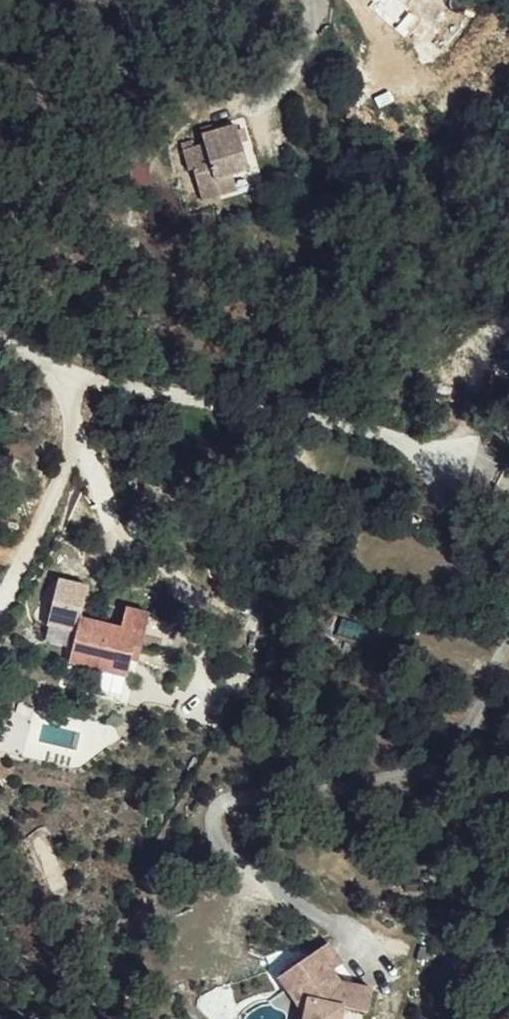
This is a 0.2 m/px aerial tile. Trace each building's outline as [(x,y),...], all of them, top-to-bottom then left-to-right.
[(201,137),(216,132),(215,125),(199,129),(201,137)] [(199,199),(215,195),(212,183),(229,178),(248,175),(237,127),(226,130),(232,155),(208,159),(203,143),(180,149),(186,170),(192,168),(199,199)] [(232,155),(226,130),(216,132),(201,137),(203,143),(208,159),(232,155)] [(212,183),(215,195),(231,191),(229,178),(212,183)] [(45,627),(76,632),(78,618),(84,587),(53,581),(45,627)] [(103,669),(127,673),(139,675),(143,647),(132,646),(133,635),(145,637),(149,609),(122,605),(119,625),(78,618),(76,632),(71,664),(103,669)] [(132,646),(143,647),(145,637),(133,635),(132,646)] [(126,681),(127,673),(103,669),(101,678),(126,681)] [(339,1009),(366,1009),(365,982),(332,983),(321,975),(330,966),(311,949),(284,977),(299,992),(293,999),(308,1010),(308,1018),(333,1018),(334,1009),(339,1009)] [(299,1018),(308,1018),(308,1010),(293,999),(299,992),(284,977),(270,992),(299,1018)]
